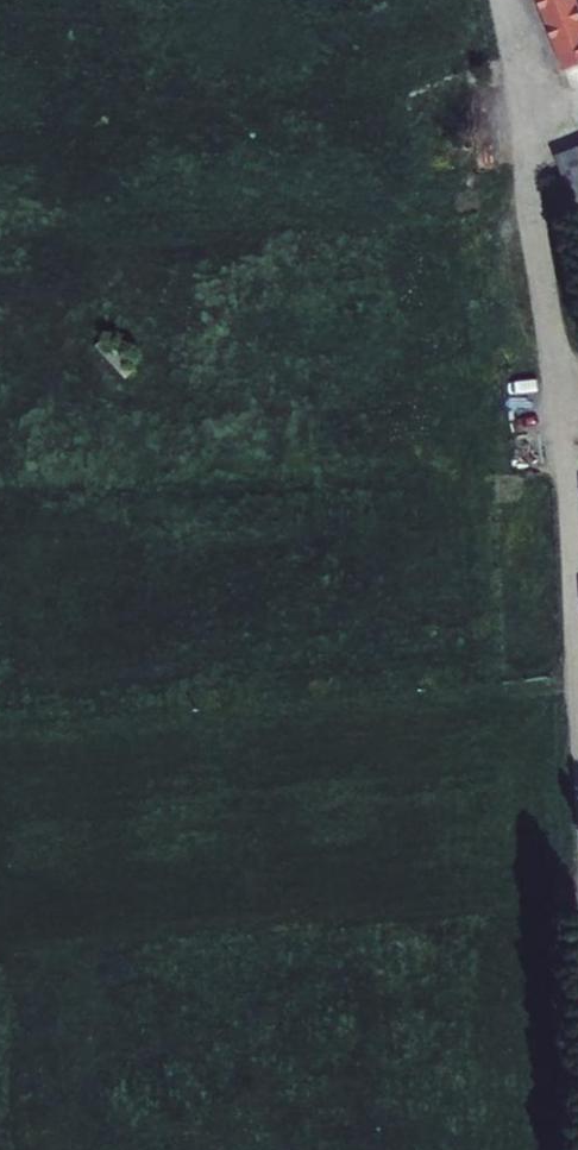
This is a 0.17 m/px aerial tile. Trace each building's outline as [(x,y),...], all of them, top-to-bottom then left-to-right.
[(573,0),(544,0),(567,63),(577,59),(577,16),(573,0)] [(558,151),(571,192),(577,189),(577,144),(558,151)]
